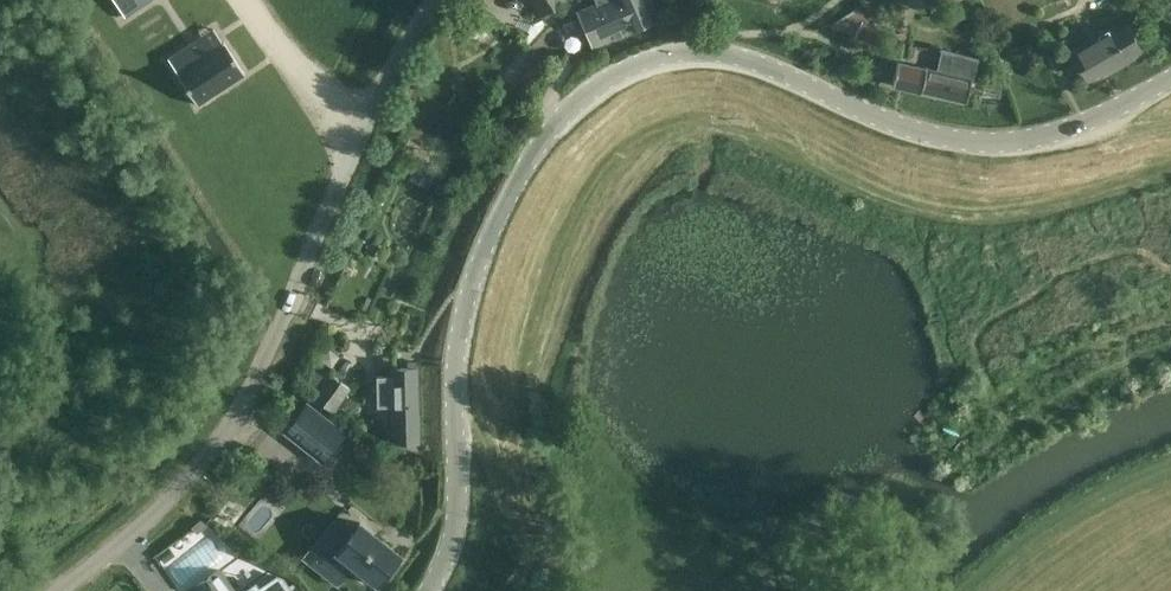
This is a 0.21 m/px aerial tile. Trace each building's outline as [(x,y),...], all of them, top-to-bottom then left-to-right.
[(116,19),(147,0),(105,0),(116,19)] [(540,17),(567,2),(566,0),(530,0),(540,17)] [(643,0),(607,0),(578,12),(593,46),(652,21),(643,0)] [(856,4),(836,20),(855,44),(875,27),(856,4)] [(1074,54),(1089,77),(1106,67),(1110,74),(1146,52),(1129,23),(1097,42),(1096,41),(1074,54)] [(843,31),(834,27),(826,24),(822,33),(839,40),(843,31)] [(223,43),(192,63),(183,49),(182,50),(168,59),(198,104),(244,74),(223,42),(223,43)] [(898,61),(892,85),(919,92),(966,103),(972,79),(978,57),(961,53),(938,47),(933,70),(898,61)] [(391,406),(392,444),(419,443),(417,368),(391,368),(392,376),(376,376),(377,406),(391,406)] [(330,373),(312,397),(333,412),(349,389),(330,373)] [(306,404),(284,432),(322,462),(344,433),(306,404)] [(335,552),(376,585),(400,556),(359,522),(335,552)] [(219,569),(193,587),(195,590),(235,590),(219,569)]
